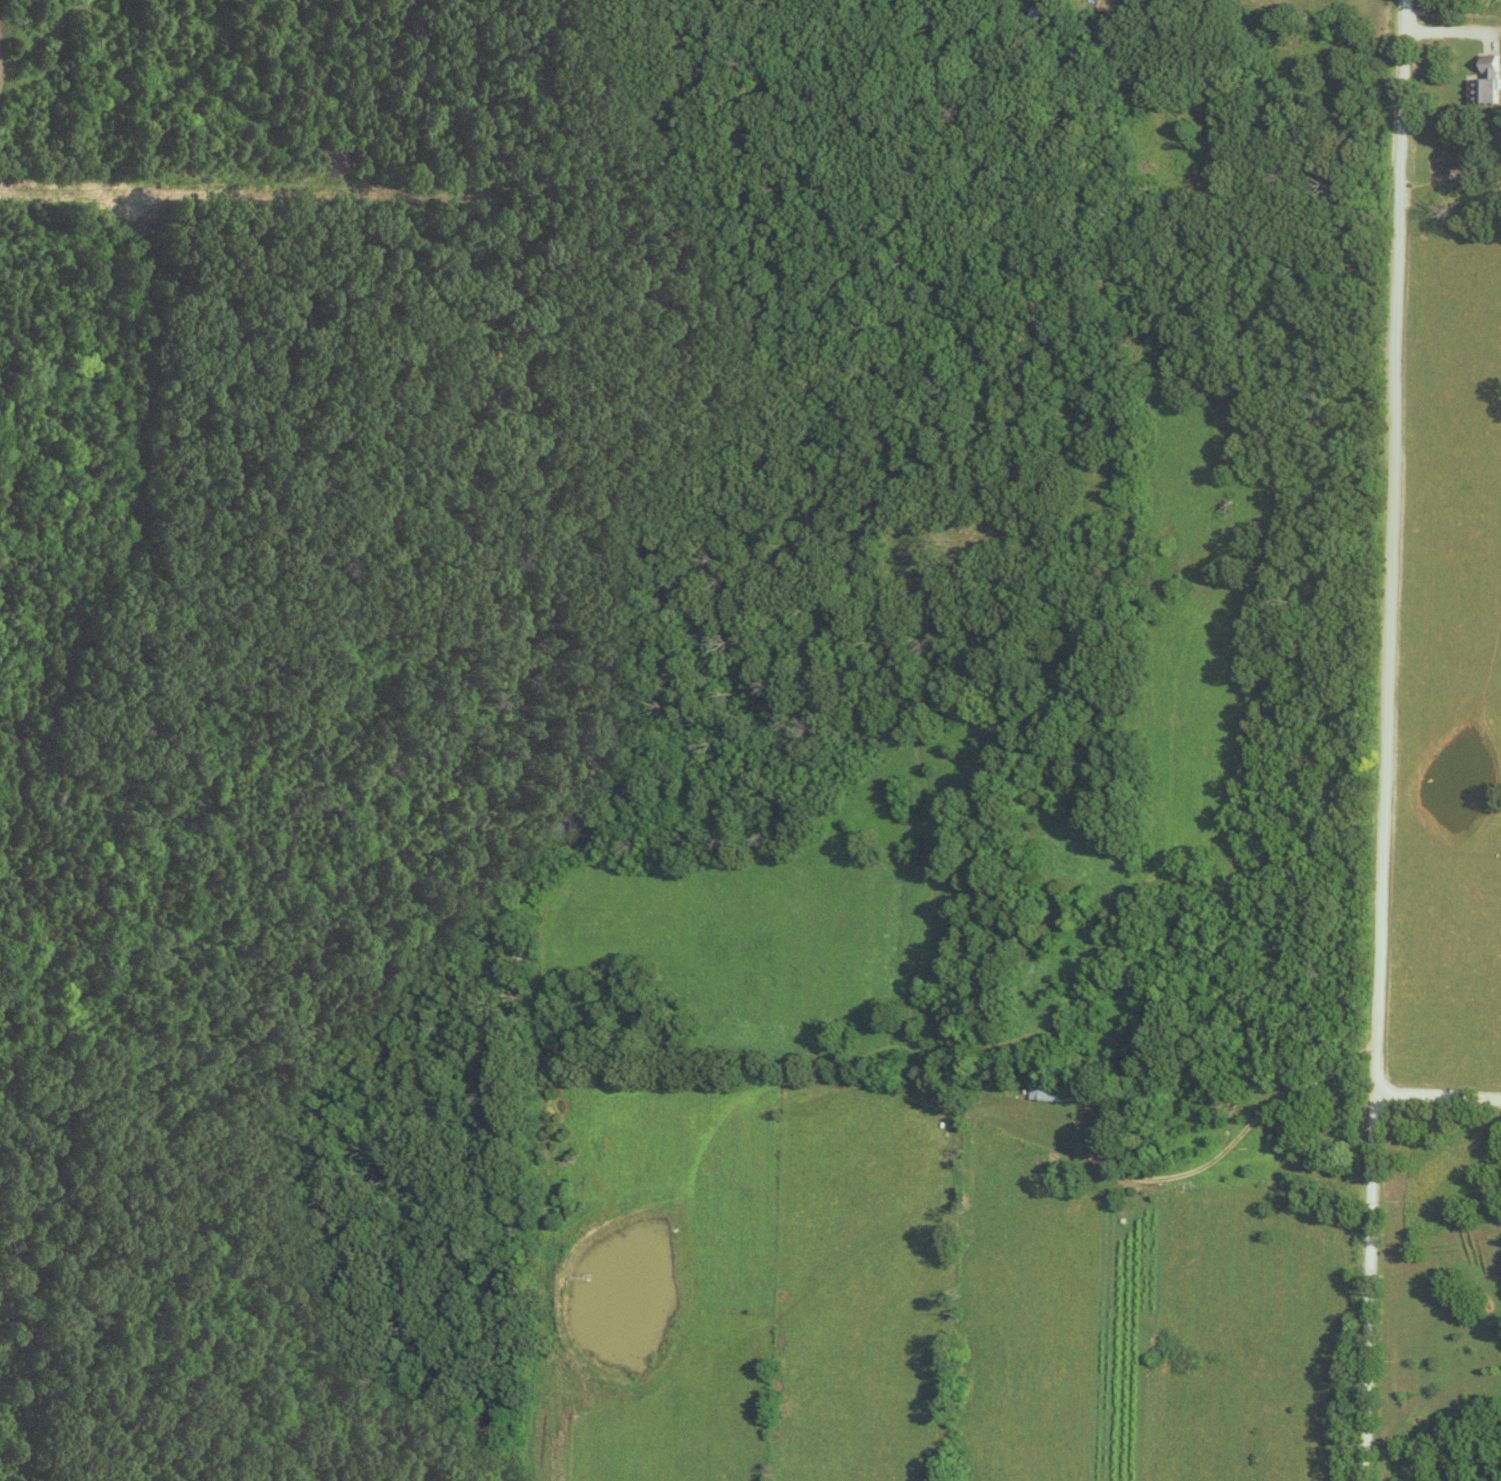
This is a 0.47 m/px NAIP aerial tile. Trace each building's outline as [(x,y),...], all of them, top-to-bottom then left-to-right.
[(1033,20),(1044,21),(1044,7),(1033,6),(1033,20)] [(1482,54),(1483,77),(1465,77),(1465,102),(1500,101),(1500,53),(1482,54)] [(1077,1088),(1032,1088),(1032,1100),(1077,1100),(1077,1088)]
